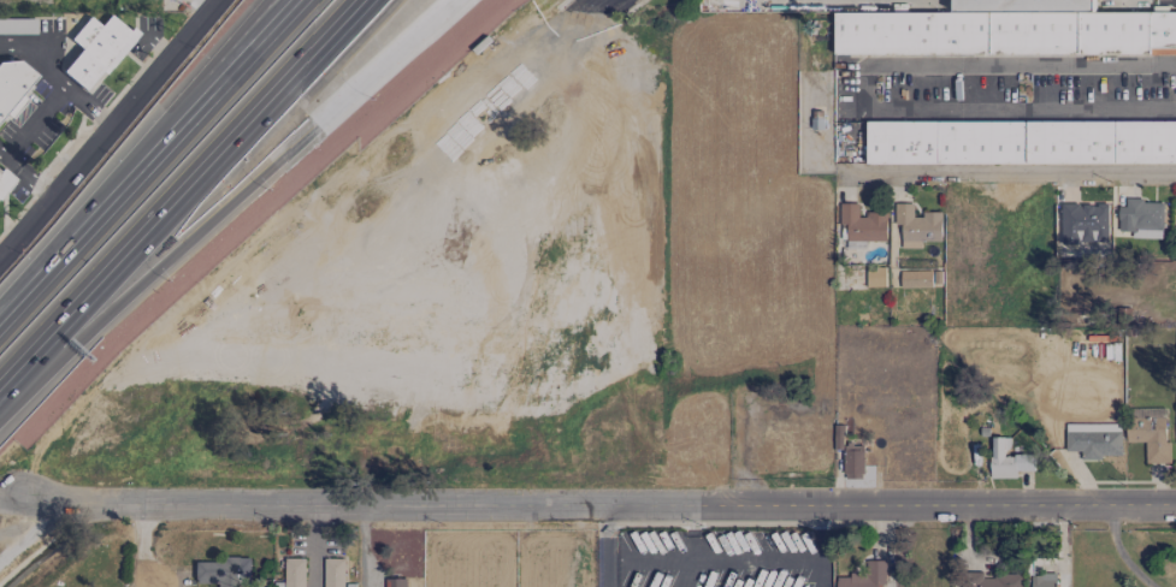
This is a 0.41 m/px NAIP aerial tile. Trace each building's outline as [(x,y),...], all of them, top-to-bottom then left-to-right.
[(955,12),(1095,13),(1096,0),(955,0),(955,12)] [(71,41),(81,49),(63,73),(90,94),(136,34),(110,15),(101,27),(89,17),(71,41)] [(6,114),(11,119),(27,100),(22,96),(38,76),(16,58),(8,67),(0,61),(0,122),(6,114)] [(868,165),(1175,163),(1175,121),(867,122),(868,165)] [(16,181),(0,169),(0,202),(16,181)] [(1118,206),(1118,231),(1131,232),(1131,238),(1162,238),(1163,201),(1126,200),(1126,206),(1118,206)] [(839,204),(840,224),(847,224),(847,248),(866,248),(866,241),(887,241),(886,213),(859,213),(859,203),(839,204)] [(902,248),(922,248),(922,242),(943,241),(942,213),(913,214),(913,203),(895,203),(895,224),(902,224),(902,248)] [(1108,243),(1108,204),(1061,205),(1061,243),(1108,243)] [(865,270),(867,289),(886,286),(884,268),(865,270)] [(931,270),(901,271),(901,288),(932,287),(931,270)] [(1066,424),(1066,451),(1081,451),(1081,460),(1102,460),(1102,455),(1120,455),(1121,424),(1066,424)] [(1034,471),(1034,454),(1008,455),(1007,437),(991,438),(991,479),(1015,478),(1015,471),(1034,471)] [(864,477),(864,444),(844,445),(844,477),(864,477)] [(238,585),(251,585),(250,557),(221,558),(221,563),(194,563),(194,585),(216,584),(216,586),(238,586),(238,585)] [(305,558),(285,558),(285,586),(305,586),(305,558)] [(325,559),(324,586),(345,586),(345,559),(325,559)] [(867,560),(867,573),(851,572),(850,577),(837,577),(837,586),(885,586),(885,561),(867,560)] [(994,573),(994,578),(983,578),(982,572),(962,572),(962,586),(1022,586),(1022,573),(994,573)] [(1057,574),(1031,574),(1031,586),(1056,586),(1057,574)] [(386,579),(386,586),(407,586),(407,579),(386,579)]
